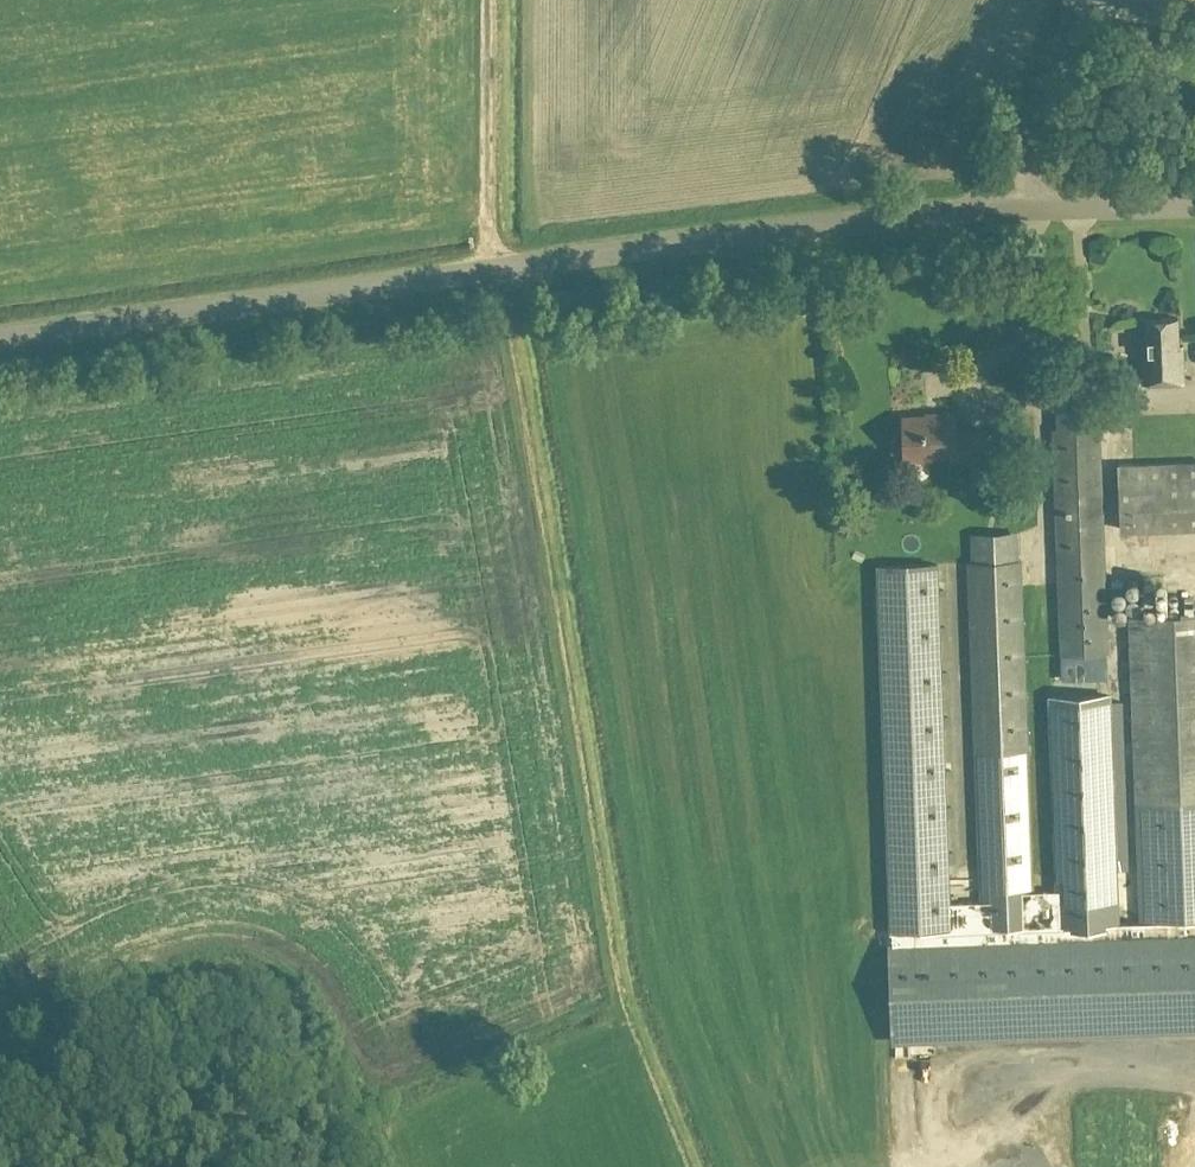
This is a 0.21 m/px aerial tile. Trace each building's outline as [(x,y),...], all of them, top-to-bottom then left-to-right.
[(1141,387),(1183,385),(1182,348),(1178,348),(1177,320),(1143,322),(1144,350),(1140,350),(1141,387)] [(954,462),(987,461),(986,433),(957,434),(957,417),(902,419),(903,461),(954,459),(954,462)] [(1194,531),(1194,464),(1122,466),(1124,533),(1194,531)] [(994,537),(971,537),(972,565),(995,564),(994,537)] [(942,564),(881,567),(892,838),(920,837),(921,858),(955,856),(942,564)] [(1051,703),(1094,916),(1139,907),(1132,876),(1135,876),(1141,854),(1177,846),(1143,837),(1187,828),(1194,834),(1194,625),(1120,605),(1148,741),(1173,748),(1177,770),(1194,775),(1179,798),(1178,798),(1143,805),(1123,705),(1103,693),(1051,703)] [(1029,892),(1028,918),(1063,919),(1063,893),(1029,892)] [(1169,896),(1170,907),(1191,906),(1190,895),(1169,896)] [(991,924),(990,903),(961,904),(963,926),(991,924)] [(894,1001),(895,1043),(914,1043),(915,1058),(939,1057),(939,1044),(1194,1037),(1194,993),(894,1001)]
